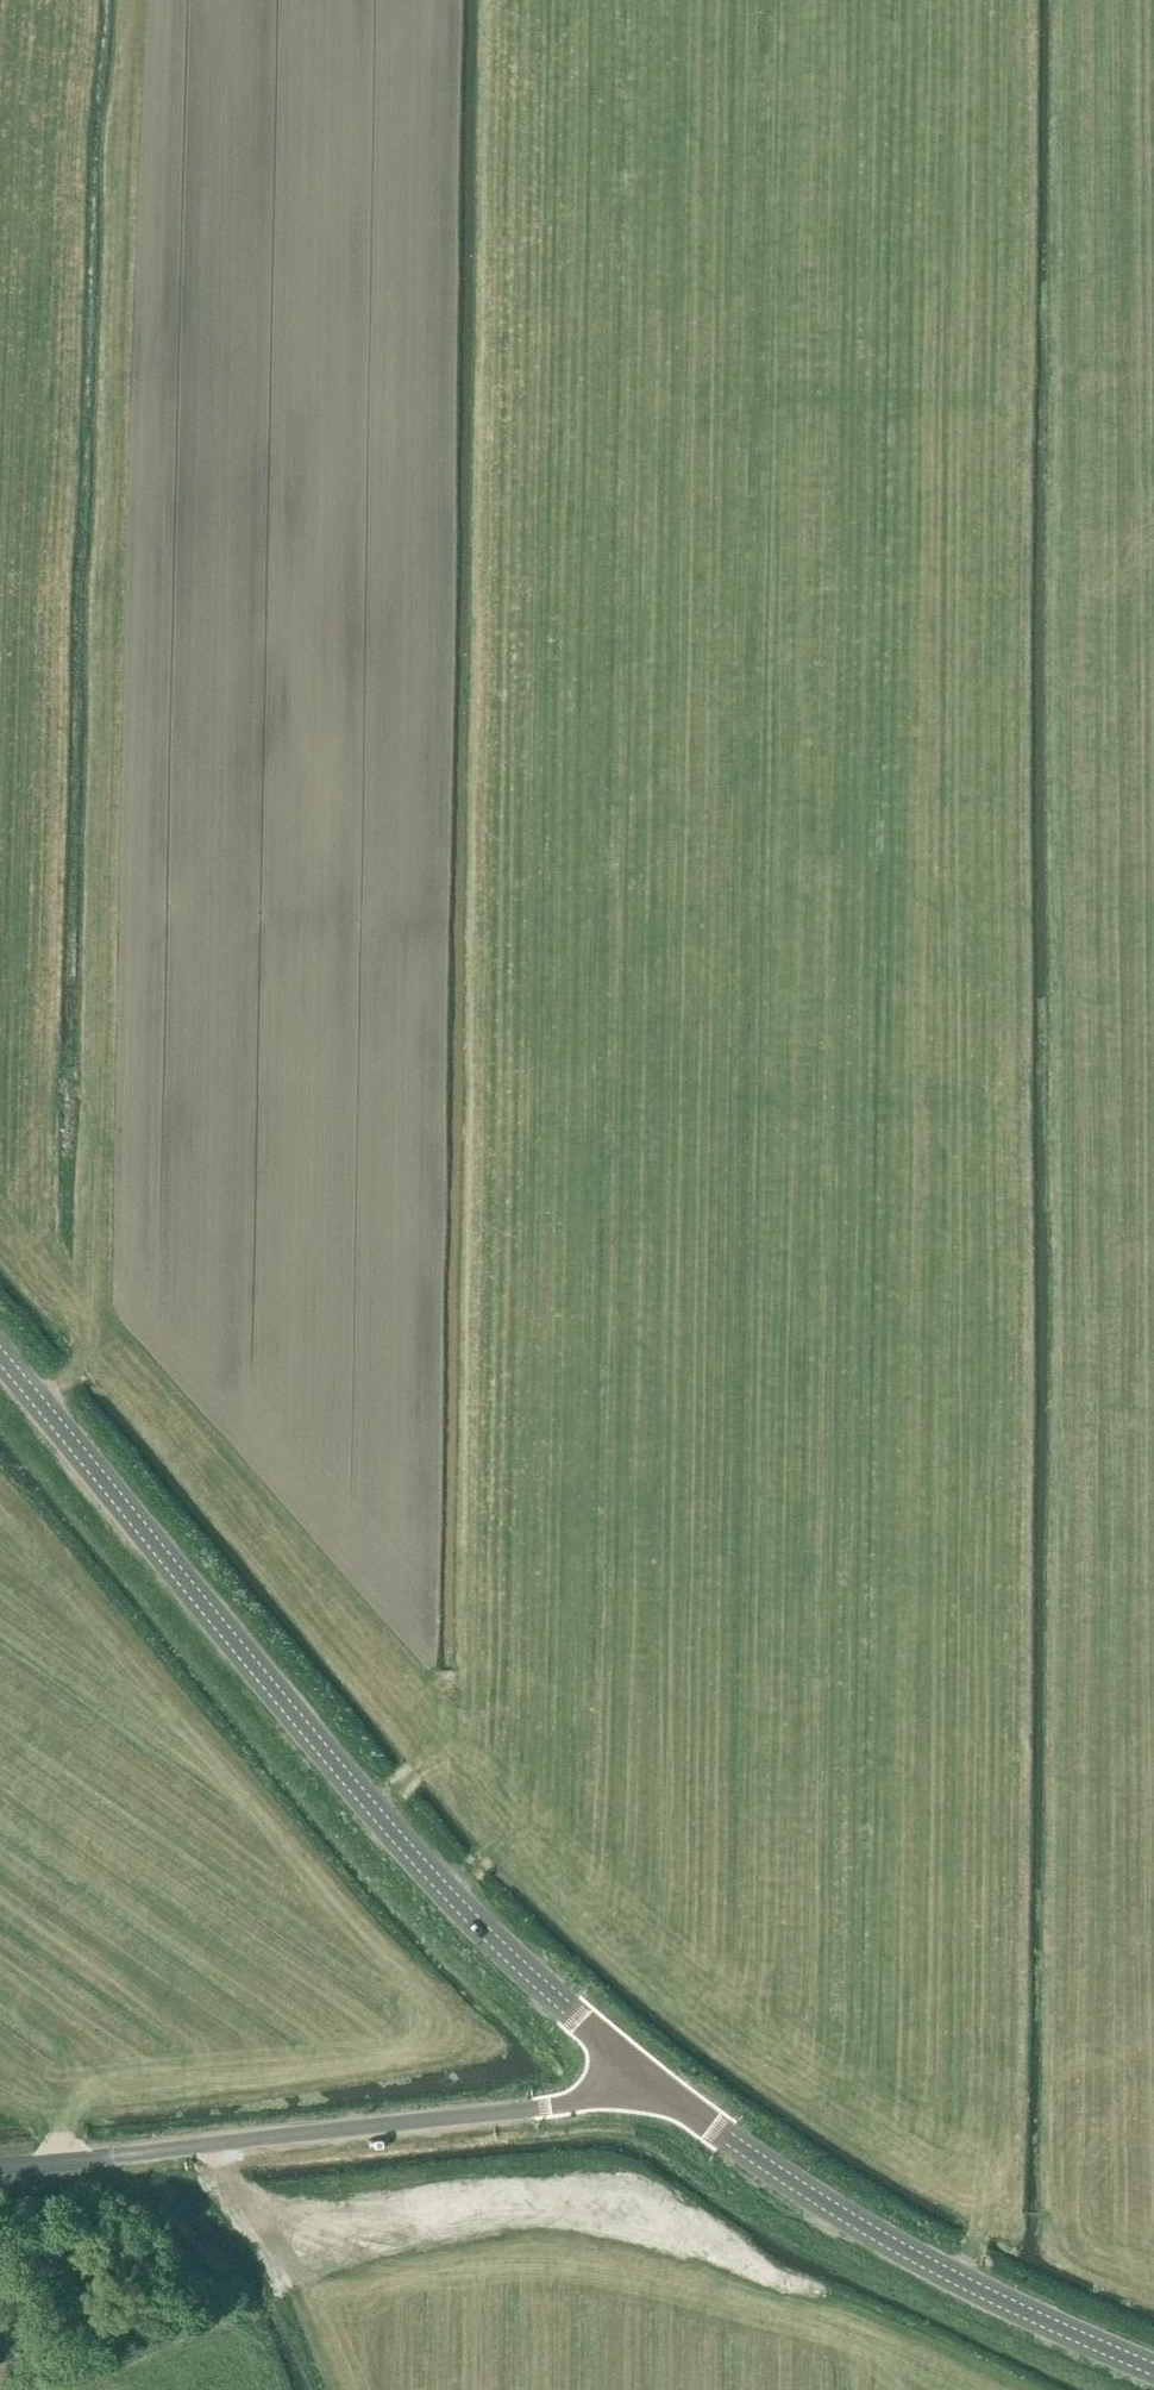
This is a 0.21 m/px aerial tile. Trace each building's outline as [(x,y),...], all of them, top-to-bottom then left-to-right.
[(211,2274),(192,2285),(200,2298),(218,2287),(211,2274)]
